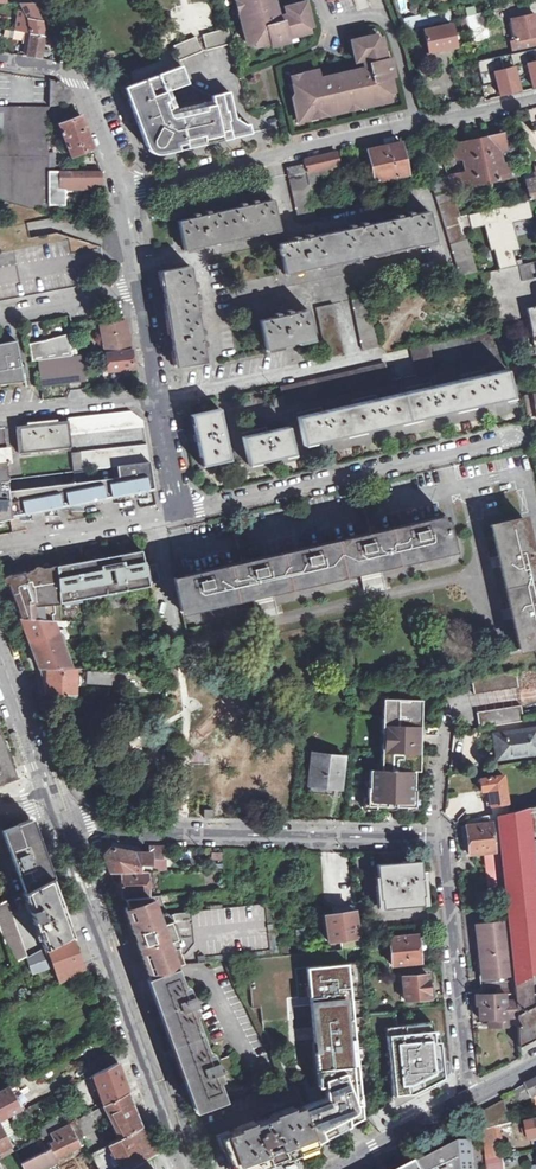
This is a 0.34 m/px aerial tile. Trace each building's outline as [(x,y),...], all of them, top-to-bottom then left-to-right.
[(243,13),(239,15),(247,45),(260,41),(261,46),(271,43),(272,47),(278,44),(288,41),(287,38),(309,32),(307,21),(310,20),(305,2),(276,10),(274,0),(239,0),(243,13)] [(407,10),(405,0),(398,0),(397,0),(400,11),(407,10)] [(469,30),(480,28),(477,13),(475,14),(474,7),(466,9),(467,16),(466,16),(469,30)] [(511,18),(515,39),(511,40),(513,52),(525,50),(534,48),(535,47),(535,17),(535,13),(511,18)] [(428,24),(451,19),(450,14),(427,19),(428,24)] [(17,18),(15,31),(30,34),(44,36),(43,28),(42,22),(38,16),(30,15),(30,20),(17,18)] [(469,30),(466,16),(455,18),(462,50),(473,47),(469,30)] [(403,24),(405,29),(415,27),(426,25),(425,19),(403,24)] [(451,23),(423,29),(428,53),(456,47),(451,23)] [(419,41),(415,27),(405,29),(410,44),(419,41)] [(227,28),(202,34),(203,36),(206,50),(232,43),(227,28)] [(487,37),(486,31),(472,33),(473,40),(487,37)] [(41,58),(44,36),(30,34),(27,56),(41,58)] [(173,46),(179,60),(202,51),(196,39),(195,36),(173,46)] [(356,61),(359,60),(361,69),(331,76),(330,69),(318,72),(317,71),(301,74),(301,78),(292,80),(295,97),(292,97),(298,121),(309,119),(308,115),(317,113),(318,117),(330,114),(345,111),(344,107),(359,104),(360,107),(390,100),(387,87),(392,86),(390,77),(393,76),(389,59),(386,60),(381,38),(371,40),(370,36),(351,41),(356,61)] [(462,50),(457,51),(459,57),(474,54),(473,47),(462,50)] [(482,86),(496,82),(499,94),(518,89),(515,78),(529,74),(532,86),(535,85),(535,60),(527,62),(525,50),(513,52),(501,54),(503,66),(494,68),(492,56),(476,59),(482,86)] [(229,92),(212,96),(213,100),(204,102),(206,110),(172,118),(169,116),(161,93),(188,83),(181,66),(128,86),(131,94),(127,96),(132,109),(147,148),(151,153),(156,155),(159,154),(251,133),(250,124),(246,125),(239,121),(238,117),(235,118),(229,92)] [(50,80),(49,107),(76,102),(71,91),(59,81),(50,80)] [(484,86),(487,96),(496,93),(494,83),(484,86)] [(49,107),(0,107),(0,198),(47,212),(49,107)] [(81,116),(58,124),(62,134),(59,135),(64,147),(67,145),(71,156),(93,148),(85,127),(81,116)] [(464,170),(448,174),(452,188),(524,172),(523,165),(510,168),(507,161),(501,161),(499,152),(506,150),(503,134),(453,145),(456,161),(462,160),(464,170)] [(389,145),(369,150),(376,182),(408,174),(400,142),(389,145)] [(56,152),(49,152),(49,187),(89,188),(89,183),(102,183),(102,171),(64,171),(63,165),(56,165),(56,152)] [(331,153),(303,160),(304,164),(313,204),(324,202),(316,170),(340,165),(337,152),(331,153)] [(452,188),(448,174),(443,161),(426,166),(435,196),(438,196),(452,244),(449,244),(458,276),(476,272),(452,188)] [(316,218),(313,204),(304,164),(287,168),(297,217),(309,215),(310,219),(316,218)] [(535,199),(535,178),(526,181),(529,200),(535,199)] [(438,196),(435,196),(449,244),(452,244),(438,196)] [(188,218),(177,221),(184,250),(279,229),(272,200),(261,202),(188,218)] [(297,239),(278,244),(285,273),(434,240),(429,211),(411,215),(356,227),(297,239)] [(481,274),(496,323),(527,316),(534,347),(535,347),(535,277),(533,278),(530,263),(481,274)] [(190,266),(160,271),(163,294),(171,342),(175,366),(205,361),(190,266)] [(369,296),(351,300),(363,350),(380,346),(369,296)] [(333,304),(316,308),(327,357),(344,353),(333,304)] [(308,309),(260,320),(267,349),(314,338),(308,309)] [(118,322),(100,326),(107,351),(101,352),(101,357),(108,356),(109,372),(125,370),(131,369),(132,373),(136,372),(136,366),(133,366),(131,349),(127,329),(125,321),(118,322)] [(32,361),(37,360),(72,356),(68,334),(53,338),(29,344),(32,361)] [(26,369),(21,366),(16,340),(7,342),(0,344),(0,384),(28,381),(26,369)] [(429,343),(411,347),(418,374),(435,370),(429,343)] [(72,356),(37,360),(40,387),(69,383),(85,381),(83,355),(72,356)] [(512,396),(506,369),(298,417),(304,444),(512,396)] [(219,409),(192,415),(194,428),(197,440),(200,453),(202,466),(229,459),(219,409)] [(69,435),(143,427),(143,423),(142,420),(131,411),(68,418),(68,420),(41,423),(16,426),(19,452),(71,446),(69,435)] [(288,427),(243,437),(249,464),(294,453),(288,427)] [(153,490),(152,483),(146,444),(71,452),(75,482),(55,484),(56,488),(8,493),(4,460),(8,460),(6,444),(2,444),(0,431),(0,518),(153,490)] [(451,551),(447,535),(450,534),(446,515),(185,574),(173,577),(181,612),(191,610),(451,551)] [(523,518),(492,525),(520,649),(535,647),(535,652),(535,575),(523,518)] [(120,554),(127,590),(149,586),(148,583),(159,580),(155,563),(145,566),(141,549),(120,554)] [(98,558),(105,594),(127,590),(120,554),(98,558)] [(77,562),(84,598),(105,594),(98,558),(77,562)] [(61,603),(84,598),(77,562),(56,566),(58,590),(60,590),(61,603)] [(58,590),(56,566),(9,574),(7,579),(19,614),(63,621),(61,603),(60,590),(58,590)] [(63,621),(19,614),(40,668),(46,695),(48,695),(70,695),(70,697),(76,698),(74,667),(71,667),(63,644),(66,643),(65,639),(61,639),(60,638),(70,638),(68,630),(59,632),(55,625),(65,625),(66,621),(63,621)] [(84,668),(88,668),(87,682),(110,683),(112,660),(85,659),(84,668)] [(516,671),(471,679),(473,695),(519,688),(516,671)] [(378,770),(371,770),(370,788),(368,787),(368,805),(414,806),(415,788),(413,788),(414,771),(419,771),(419,765),(419,752),(413,752),(413,745),(419,745),(419,729),(420,700),(384,699),(384,705),(380,705),(378,770)] [(519,706),(475,713),(477,728),(521,721),(519,706)] [(494,733),(495,742),(496,745),(499,745),(501,757),(535,751),(535,727),(494,733)] [(13,776),(7,758),(0,740),(0,780),(13,776)] [(326,754),(312,752),(308,785),(324,787),(341,789),(345,756),(332,754),(332,753),(326,752),(326,754)] [(505,774),(480,778),(481,787),(481,791),(489,790),(491,805),(509,802),(505,774)] [(506,906),(507,916),(512,974),(513,986),(516,1015),(517,1024),(518,1046),(535,1037),(535,1003),(533,1004),(532,974),(535,972),(535,863),(533,838),(535,838),(535,805),(496,814),(505,892),(506,906)] [(205,809),(204,809),(204,818),(213,818),(213,809),(210,809),(205,809)] [(492,814),(472,819),(472,823),(472,825),(466,825),(469,854),(484,852),(485,865),(489,894),(505,892),(496,814),(496,813),(492,814)] [(24,891),(50,877),(42,856),(30,823),(3,832),(24,891)] [(150,871),(152,871),(152,864),(152,859),(162,858),(163,846),(150,846),(150,852),(150,864),(150,871)] [(147,863),(150,864),(150,852),(134,852),(128,851),(125,850),(110,847),(103,854),(109,869),(110,873),(121,873),(141,873),(140,867),(147,865),(147,863)] [(380,898),(382,898),(383,908),(423,905),(422,896),(424,896),(423,884),(420,860),(377,864),(380,898)] [(150,874),(150,871),(150,864),(147,863),(147,865),(140,867),(141,873),(148,874),(150,874)] [(183,870),(170,870),(152,871),(150,871),(150,874),(148,874),(148,895),(150,895),(158,894),(158,879),(184,878),(183,870)] [(148,895),(148,874),(141,873),(121,873),(121,879),(113,882),(117,892),(119,897),(124,897),(148,895)] [(23,892),(43,947),(71,933),(62,908),(51,877),(50,877),(24,891),(23,892)] [(185,964),(167,914),(158,894),(150,895),(148,895),(124,897),(124,898),(128,909),(124,910),(132,929),(133,934),(139,932),(140,935),(139,936),(138,936),(138,938),(137,940),(138,941),(136,942),(149,977),(177,967),(185,964)] [(27,955),(7,900),(0,903),(0,931),(11,964),(27,955)] [(217,953),(266,950),(264,906),(192,910),(195,962),(218,960),(217,953)] [(335,911),(326,913),(329,937),(341,935),(342,946),(363,943),(362,932),(358,933),(354,908),(335,911)] [(477,925),(480,954),(483,977),(511,974),(505,921),(477,925)] [(73,933),(71,933),(43,947),(27,955),(32,972),(53,966),(59,983),(84,971),(79,958),(73,940),(76,939),(73,933)] [(422,934),(390,937),(392,964),(420,962),(419,951),(423,950),(422,945),(422,934)] [(483,977),(480,954),(477,955),(479,967),(481,988),(509,985),(512,985),(511,974),(483,977)] [(348,966),(307,970),(320,1092),(327,1091),(329,1105),(304,1114),(315,1142),(328,1135),(364,1117),(348,966)] [(188,995),(177,967),(149,977),(163,1015),(186,1080),(197,1110),(198,1110),(226,1100),(215,1071),(219,1069),(215,1060),(211,1061),(191,1004),(195,1003),(191,994),(188,995)] [(433,982),(429,983),(428,974),(402,976),(404,1000),(435,997),(433,986),(433,982)] [(516,1015),(513,986),(512,986),(499,987),(499,994),(493,994),(478,994),(479,1007),(479,1018),(488,1018),(489,1026),(507,1024),(507,1016),(516,1015)] [(507,1024),(517,1024),(516,1015),(507,1016),(507,1024)] [(434,1023),(386,1029),(395,1099),(415,1097),(446,1080),(441,1032),(435,1033),(434,1023)] [(232,1055),(220,1059),(226,1076),(238,1071),(232,1055)] [(117,1062),(92,1074),(104,1104),(127,1092),(128,1092),(125,1083),(117,1062)] [(516,1090),(518,1094),(528,1089),(531,1095),(532,1100),(534,1099),(535,1098),(535,1096),(535,1095),(535,1080),(516,1090)] [(10,1089),(21,1108),(27,1105),(17,1085),(10,1089)] [(21,1108),(10,1089),(9,1086),(0,1091),(0,1119),(21,1108)] [(524,1099),(531,1095),(528,1089),(518,1094),(520,1098),(524,1099)] [(75,1119),(83,1133),(112,1119),(120,1136),(139,1127),(140,1127),(136,1115),(127,1092),(104,1104),(75,1119)] [(495,1105),(482,1112),(483,1128),(491,1127),(512,1123),(504,1101),(495,1105)] [(315,1142),(304,1114),(301,1106),(219,1137),(221,1142),(231,1168),(243,1168),(274,1157),(315,1142)] [(535,1121),(528,1123),(531,1138),(535,1137),(535,1121)] [(75,1122),(44,1137),(49,1147),(56,1160),(71,1152),(70,1150),(85,1142),(75,1122)] [(10,1145),(0,1124),(0,1150),(10,1145)] [(99,1168),(120,1168),(136,1161),(153,1152),(139,1127),(120,1136),(90,1151),(99,1168)] [(491,1127),(483,1128),(486,1160),(501,1156),(503,1156),(502,1149),(505,1148),(504,1142),(501,1143),(498,1129),(491,1131),(491,1127)] [(31,1141),(37,1153),(49,1147),(44,1137),(43,1136),(31,1141)] [(422,1168),(475,1168),(472,1141),(471,1137),(463,1141),(442,1151),(445,1156),(442,1157),(440,1155),(438,1154),(436,1155),(434,1157),(433,1159),(429,1158),(419,1163),(422,1168)] [(21,1162),(24,1168),(37,1168),(40,1168),(41,1168),(45,1168),(51,1166),(49,1164),(56,1160),(49,1147),(37,1153),(21,1162)] [(486,1160),(487,1168),(502,1168),(501,1156),(486,1160)]
